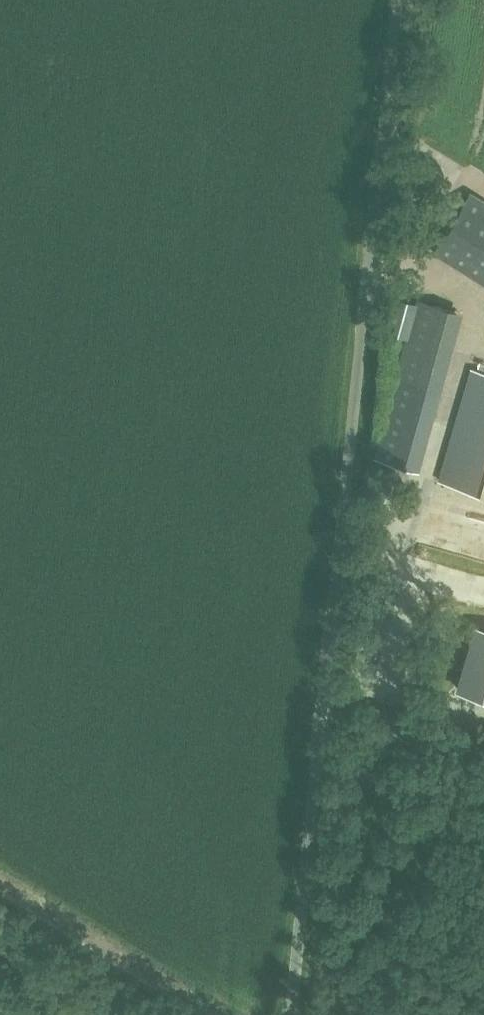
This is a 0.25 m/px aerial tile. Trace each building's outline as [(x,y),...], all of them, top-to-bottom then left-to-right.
[(471,193),(435,250),(483,281),(483,202),(471,193)] [(390,330),(406,334),(415,303),(399,298),(390,330)] [(444,389),(434,386),(455,309),(420,299),(387,418),(430,431),(444,389)] [(473,368),(441,480),(483,492),(483,371),(473,368)] [(403,434),(400,450),(411,451),(414,436),(403,434)]
